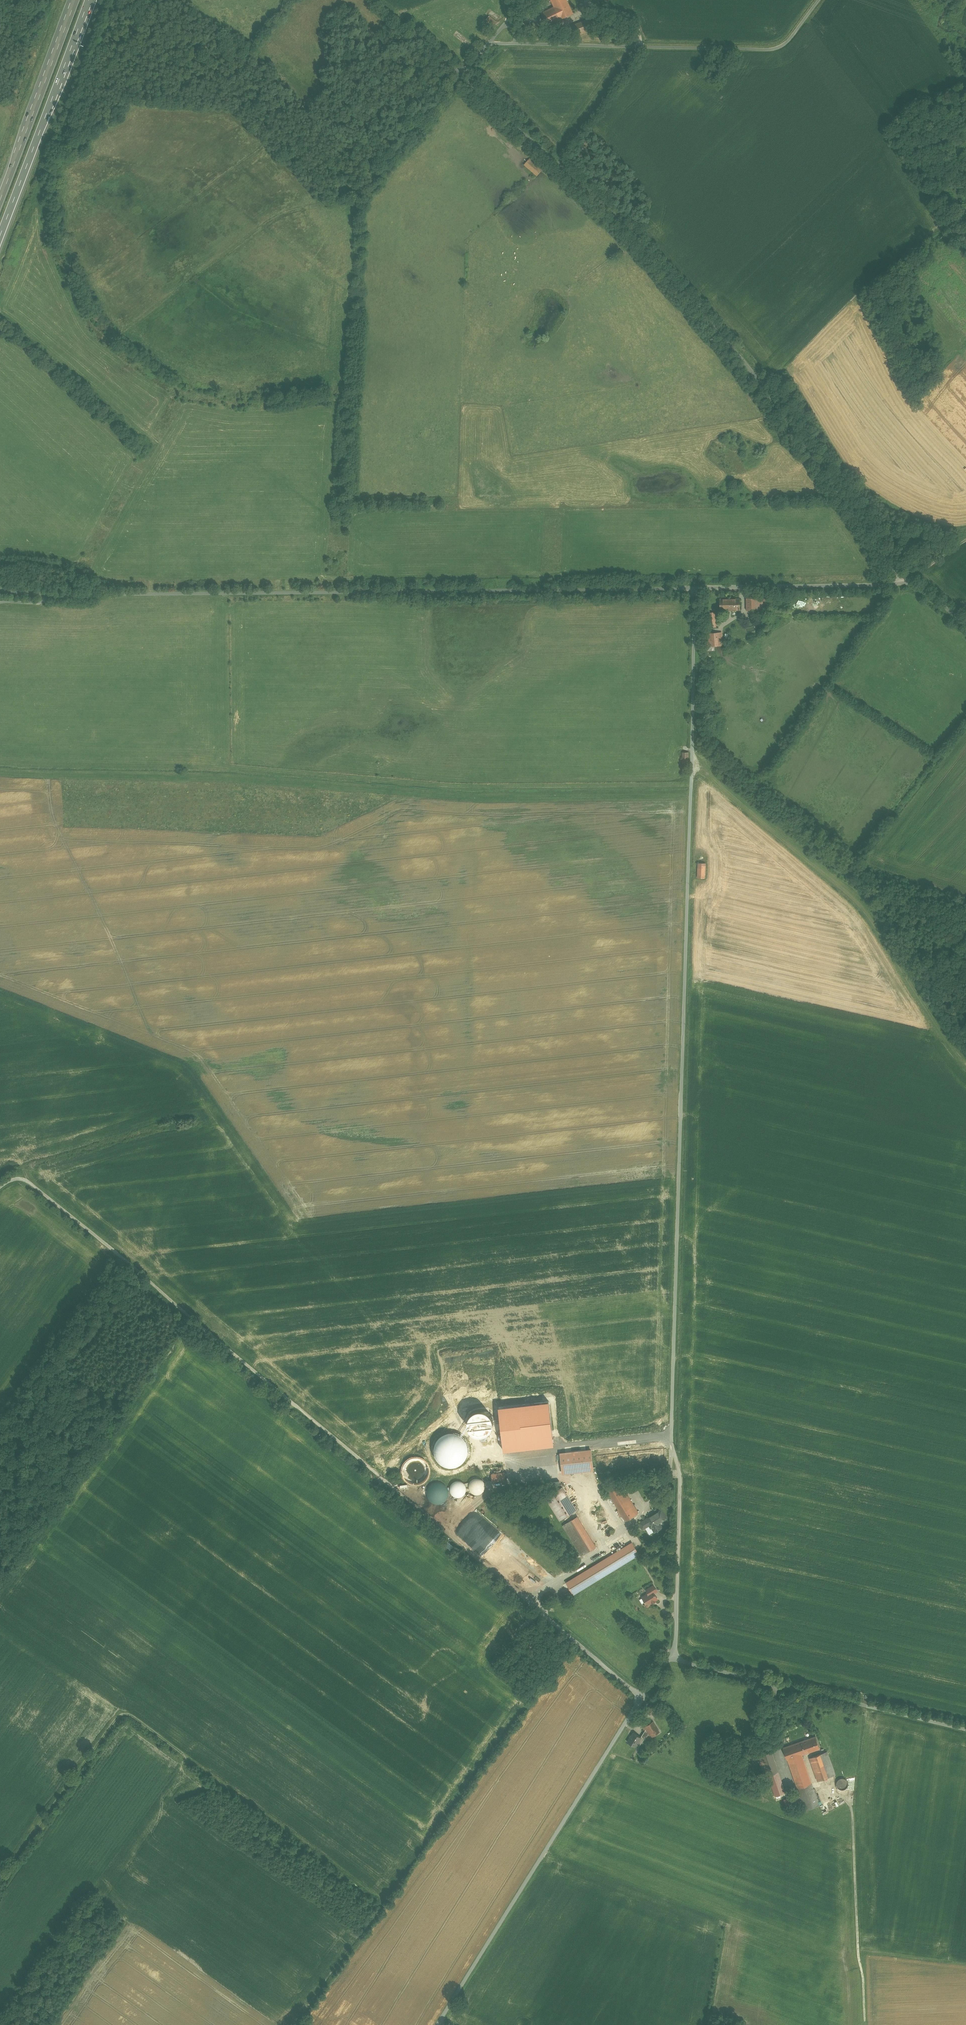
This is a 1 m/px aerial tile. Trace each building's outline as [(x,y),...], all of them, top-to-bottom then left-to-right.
[(567,2),(555,8),(555,7),(541,14),(547,27),(573,14),(567,2)] [(483,25),(491,31),(497,22),(489,16),(483,25)] [(740,594),(719,594),(719,607),(740,606),(740,594)] [(763,594),(746,594),(747,607),(763,607),(763,594)] [(715,609),(708,609),(708,624),(716,623),(715,609)] [(721,629),(705,629),(706,643),(722,642),(721,629)] [(699,863),(699,878),(708,878),(708,863),(699,863)] [(588,1433),(557,1435),(558,1456),(589,1454),(588,1433)] [(409,1469),(417,1468),(424,1462),(426,1454),(423,1446),(414,1440),(407,1440),(400,1446),(397,1455),(400,1464),(409,1469)] [(500,1455),(487,1456),(487,1464),(501,1463),(500,1455)] [(469,1461),(465,1465),(464,1471),(467,1475),(473,1477),(477,1476),(479,1475),(481,1468),(480,1464),(475,1461),(469,1461)] [(454,1464),(452,1464),(448,1466),(446,1471),(449,1476),(452,1478),(458,1477),(460,1474),(460,1469),(458,1466),(454,1464)] [(429,1465),(423,1469),(421,1474),(422,1481),(427,1486),(435,1486),(441,1483),(443,1477),(441,1470),(437,1466),(429,1465)] [(630,1498),(611,1465),(600,1471),(620,1504),(630,1498)] [(571,1494),(558,1471),(541,1481),(554,1504),(571,1494)] [(508,1481),(508,1472),(494,1473),(494,1481),(508,1481)] [(480,1486),(480,1489),(475,1488),(474,1492),(484,1494),(485,1488),(480,1486)] [(591,1528),(573,1499),(560,1506),(578,1536),(591,1528)] [(662,1510),(639,1522),(643,1528),(650,1524),(654,1531),(662,1527),(659,1522),(667,1518),(662,1510)] [(633,1539),(626,1526),(561,1564),(569,1576),(633,1539)] [(449,1541),(445,1545),(451,1550),(455,1547),(449,1541)] [(646,1590),(649,1593),(653,1591),(654,1593),(657,1591),(654,1585),(646,1590)] [(654,1593),(653,1591),(649,1593),(643,1597),(646,1602),(645,1604),(646,1606),(648,1606),(650,1605),(650,1603),(652,1602),(655,1600),(657,1599),(654,1593)] [(650,1715),(641,1721),(648,1731),(657,1725),(650,1715)] [(631,1722),(623,1737),(632,1742),(640,1728),(631,1722)] [(809,1722),(793,1727),(797,1739),(813,1733),(809,1722)] [(791,1727),(777,1732),(790,1770),(804,1765),(791,1727)] [(828,1758),(819,1736),(806,1742),(815,1764),(828,1758)] [(778,1776),(771,1758),(760,1762),(767,1780),(778,1776)] [(840,1771),(838,1771),(835,1773),(833,1778),(835,1783),(839,1785),(844,1783),(846,1780),(847,1776),(844,1772),(840,1771)] [(776,1796),(787,1793),(782,1776),(779,1777),(780,1781),(773,1783),(776,1796)] [(807,1809),(821,1805),(816,1788),(810,1790),(810,1788),(810,1789),(809,1786),(805,1788),(805,1790),(802,1791),(803,1793),(786,1798),(789,1807),(805,1802),(807,1809)]
